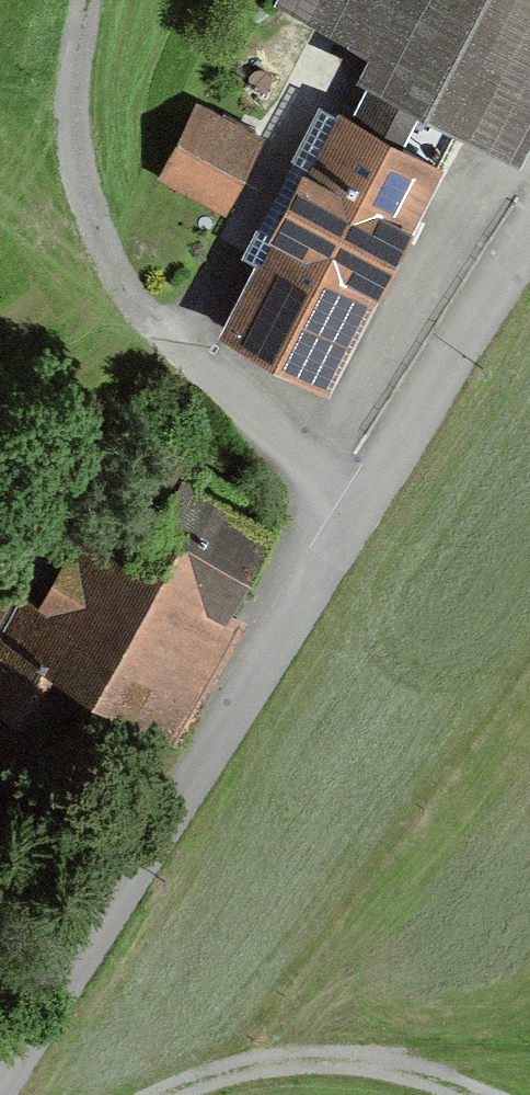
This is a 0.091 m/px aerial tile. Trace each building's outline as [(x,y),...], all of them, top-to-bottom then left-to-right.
[(529,111),(529,0),(291,0),(283,17),(364,55),(350,85),(507,159),(529,111)] [(260,138),(191,106),(154,183),(222,216),(260,138)] [(436,161),(330,111),(221,339),(327,389),(436,161)] [(56,689),(151,738),(259,531),(165,482),(126,558),(75,532),(35,609),(0,591),(0,729),(27,743),(56,689)]
